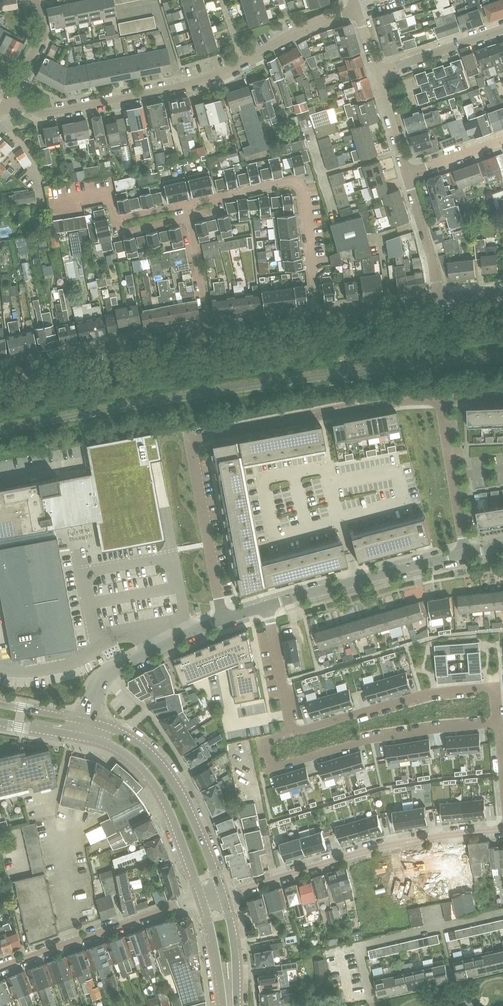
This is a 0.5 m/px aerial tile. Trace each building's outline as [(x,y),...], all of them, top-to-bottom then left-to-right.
[(85,1),(89,21),(103,19),(99,0),(89,0),(85,1)] [(103,19),(116,17),(113,6),(112,0),(99,0),(103,19)] [(203,0),(181,0),(184,8),(203,2),(203,0)] [(246,15),(265,9),(262,0),(256,0),(243,4),(246,15)] [(310,8),(329,2),(328,0),(307,0),(310,8)] [(470,5),(466,7),(473,27),(483,23),(478,9),(481,8),(479,2),(478,0),(468,0),(470,5)] [(499,18),(494,2),(490,4),(488,0),(482,0),(490,21),(499,18)] [(502,16),(502,0),(498,0),(498,1),(494,2),(499,18),(502,16)] [(89,21),(85,1),(72,3),(76,24),(89,21)] [(184,8),(187,20),(207,14),(203,2),(184,8)] [(72,3),(59,6),(63,26),(76,24),(72,3)] [(444,8),(444,6),(438,8),(432,10),(435,18),(443,15),(456,11),(453,3),(452,4),(453,5),(444,8)] [(51,29),(63,26),(59,6),(47,8),(51,29)] [(460,15),(457,16),(462,30),(473,27),(466,7),(458,9),(460,15)] [(246,15),(249,27),(269,21),(265,9),(246,15)] [(374,17),(377,26),(396,21),(407,17),(413,16),(412,13),(406,15),(404,9),(374,17)] [(456,11),(443,15),(446,23),(451,21),(456,19),(455,15),(457,14),(456,11)] [(187,20),(191,31),(210,25),(207,14),(187,20)] [(148,17),(150,29),(156,27),(153,15),(148,17)] [(144,30),(150,29),(148,17),(142,18),(144,30)] [(396,21),(377,26),(380,34),(409,25),(407,17),(396,21)] [(139,31),(144,30),(142,18),(136,19),(139,31)] [(130,20),(133,32),(139,31),(136,19),(130,20)] [(455,33),(460,31),(456,19),(451,21),(455,33)] [(127,33),(133,32),(130,20),(125,21),(127,33)] [(121,34),(127,33),(125,21),(119,22),(121,34)] [(181,21),(169,25),(171,32),(183,28),(181,21)] [(451,21),(446,23),(445,23),(449,35),(455,33),(451,21)] [(321,38),(334,34),(335,38),(354,32),(351,23),(333,29),(320,32),(321,38)] [(382,43),(401,37),(400,33),(417,28),(416,23),(415,24),(409,25),(380,34),(382,43)] [(438,39),(449,35),(445,23),(434,27),(438,39)] [(191,31),(194,42),(213,36),(210,25),(191,31)] [(20,52),(24,43),(18,40),(19,38),(0,28),(0,41),(20,52)] [(324,46),(325,51),(338,48),(357,42),(354,32),(335,38),(337,43),(324,46)] [(178,35),(173,36),(175,43),(180,41),(185,40),(183,33),(178,35)] [(194,42),(198,54),(217,48),(213,36),(194,42)] [(402,41),(401,37),(382,43),(386,56),(389,55),(389,54),(399,51),(399,52),(417,46),(415,40),(415,37),(402,41)] [(0,41),(0,52),(2,52),(0,55),(8,59),(9,57),(16,60),(20,52),(0,41)] [(341,57),(354,54),(360,52),(357,42),(338,48),(325,51),(323,52),(325,59),(340,54),(341,57)] [(496,44),(488,47),(494,64),(493,65),(496,74),(501,72),(502,71),(502,64),(496,44)] [(291,50),(288,52),(300,74),(301,79),(306,76),(304,72),(299,63),(304,61),(297,47),(296,48),(294,47),(291,49),(291,50)] [(300,49),(305,58),(311,56),(308,47),(300,49)] [(494,64),(488,47),(476,51),(482,69),(485,78),(492,75),(488,66),(493,65),(494,64)] [(167,50),(156,52),(161,72),(171,70),(167,50)] [(156,52),(146,54),(150,74),(161,72),(156,52)] [(280,56),(279,57),(280,59),(286,70),(291,68),(296,76),(296,77),(295,78),(299,85),(303,83),(302,80),(301,79),(300,74),(288,52),(285,53),(284,53),(281,55),(280,56)] [(480,68),(478,69),(473,52),(462,56),(468,75),(477,72),(479,77),(476,78),(479,87),(485,85),(480,68)] [(150,74),(146,54),(136,56),(140,76),(150,74)] [(337,68),(338,72),(363,65),(362,61),(362,60),(362,57),(360,56),(360,55),(345,59),(347,65),(337,68)] [(136,56),(126,58),(130,78),(140,76),(136,56)] [(292,105),(287,89),(277,57),(267,62),(273,80),(278,78),(282,93),(287,106),(292,105)] [(126,58),(116,60),(120,80),(130,78),(126,58)] [(35,77),(47,83),(56,65),(44,59),(35,77)] [(419,104),(425,102),(430,100),(429,97),(436,95),(437,98),(447,94),(469,87),(463,70),(464,69),(461,59),(450,62),(451,65),(444,67),(443,65),(432,68),(433,72),(427,74),(425,71),(415,74),(419,85),(420,84),(423,91),(416,94),(419,104)] [(116,60),(106,62),(110,82),(120,80),(116,60)] [(110,82),(106,62),(96,64),(100,84),(110,82)] [(96,64),(86,66),(90,86),(100,84),(96,64)] [(65,69),(56,65),(47,83),(63,91),(65,69)] [(363,66),(363,65),(338,72),(341,81),(351,78),(360,76),(366,74),(365,73),(366,72),(365,68),(364,68),(363,66)] [(86,66),(76,68),(80,88),(90,86),(86,66)] [(80,88),(76,68),(65,69),(63,91),(80,88)] [(324,76),(314,79),(318,89),(324,88),(323,86),(325,85),(324,82),(326,81),(325,78),(324,76)] [(368,83),(369,82),(368,79),(367,78),(366,76),(352,80),(354,86),(344,89),(345,93),(368,87),(369,86),(368,83)] [(267,77),(259,80),(268,112),(270,117),(272,124),(277,122),(270,98),(274,97),(267,77)] [(303,80),(302,80),(303,83),(308,98),(312,97),(310,88),(311,88),(308,78),(307,78),(303,80)] [(258,108),(262,107),(266,119),(270,117),(268,112),(259,80),(249,83),(258,108)] [(491,101),(491,102),(487,104),(489,112),(488,112),(495,130),(502,127),(502,122),(493,94),(490,84),(485,86),(491,101)] [(225,93),(230,107),(238,105),(251,145),(242,147),(245,156),(268,148),(248,86),(225,93)] [(372,93),(371,90),(370,89),(369,86),(368,87),(345,93),(346,98),(356,95),(357,100),(372,96),(372,94),(372,93)] [(324,88),(318,89),(321,100),(328,98),(325,87),(324,88)] [(478,88),(468,92),(472,102),(472,103),(473,107),(483,134),(492,131),(485,113),(483,106),(479,107),(478,105),(476,100),(475,100),(473,96),(480,93),(478,88)] [(493,94),(502,122),(502,98),(501,99),(498,93),(493,94)] [(303,94),(295,96),(297,103),(305,100),(303,94)] [(188,97),(178,99),(187,140),(192,139),(191,134),(193,133),(190,119),(192,119),(188,97)] [(455,97),(449,99),(452,109),(458,108),(455,97)] [(214,101),(222,133),(223,135),(228,134),(224,120),(228,118),(223,98),(214,101)] [(358,114),(374,109),(371,98),(347,105),(350,113),(346,114),(347,117),(353,116),(358,114)] [(178,99),(169,101),(173,123),(178,122),(179,130),(178,130),(179,134),(180,133),(181,139),(182,141),(183,149),(189,147),(187,140),(178,99)] [(214,139),(210,124),(205,103),(204,101),(195,104),(200,126),(205,125),(209,140),(214,139)] [(214,101),(205,103),(210,124),(214,123),(217,134),(222,133),(214,101)] [(298,120),(309,117),(309,115),(316,112),(314,106),(308,107),(306,101),(293,105),(298,120)] [(155,104),(162,139),(163,143),(168,142),(165,130),(169,129),(164,102),(155,104)] [(464,121),(470,137),(474,135),(475,137),(483,134),(473,107),(472,103),(464,105),(468,119),(464,121)] [(155,104),(146,106),(151,132),(155,131),(157,140),(162,139),(155,104)] [(133,109),(140,141),(141,145),(144,158),(151,157),(147,138),(144,139),(142,128),(147,127),(142,107),(133,109)] [(453,110),(457,119),(462,117),(459,108),(453,110)] [(133,109),(124,110),(128,131),(133,130),(136,146),(141,145),(140,141),(133,109)] [(309,115),(309,117),(310,117),(314,128),(331,123),(326,109),(316,112),(309,115)] [(377,120),(374,109),(358,114),(353,116),(356,126),(367,123),(377,120)] [(404,116),(407,124),(440,114),(438,109),(433,111),(433,110),(430,111),(430,112),(424,114),(423,110),(404,116)] [(440,114),(407,124),(409,132),(415,131),(442,122),(440,114)] [(102,146),(107,145),(101,116),(97,117),(96,116),(94,116),(93,118),(91,118),(95,135),(97,142),(101,142),(102,146)] [(462,117),(457,119),(447,122),(447,123),(449,128),(452,136),(439,141),(442,148),(470,139),(462,117)] [(75,123),(78,140),(79,144),(86,142),(86,143),(89,143),(88,138),(90,138),(86,121),(75,123)] [(117,122),(106,124),(110,147),(128,143),(125,131),(119,133),(117,122)] [(79,144),(78,140),(75,123),(62,125),(66,143),(67,145),(69,146),(79,144)] [(330,123),(314,128),(317,137),(333,132),(330,123)] [(344,141),(354,138),(370,133),(367,123),(356,126),(350,127),(352,134),(343,137),(344,141)] [(46,146),(61,143),(58,126),(43,129),(46,146)] [(439,149),(438,146),(436,138),(431,140),(428,131),(411,137),(415,151),(422,148),(425,148),(432,145),(434,152),(439,150),(439,149)] [(354,138),(357,149),(373,144),(370,133),(354,138)] [(5,155),(14,146),(4,136),(2,139),(0,137),(0,150),(5,155)] [(320,149),(332,146),(329,137),(317,140),(320,149)] [(300,140),(291,142),(293,150),(303,148),(300,140)] [(277,141),(268,144),(271,157),(281,154),(277,141)] [(290,143),(280,145),(282,154),(292,151),(290,143)] [(353,162),(377,155),(373,144),(357,149),(350,151),(353,162)] [(129,145),(121,146),(124,168),(132,167),(129,145)] [(323,160),(335,156),(332,146),(320,149),(323,160)] [(39,148),(43,165),(52,163),(49,147),(39,148)] [(14,154),(18,160),(24,168),(32,163),(22,149),(14,154)] [(205,149),(190,152),(192,158),(206,154),(205,149)] [(236,149),(227,152),(230,163),(239,160),(236,149)] [(294,174),(305,171),(303,162),(310,160),(306,149),(289,153),(294,174)] [(164,151),(155,153),(157,164),(166,162),(164,151)] [(176,151),(165,154),(167,162),(178,159),(176,151)] [(217,154),(217,155),(221,167),(231,165),(230,163),(227,152),(217,154)] [(210,170),(221,167),(217,155),(207,158),(210,170)] [(272,179),(283,176),(279,156),(278,156),(268,159),(270,167),(260,169),(262,180),(272,177),(272,179)] [(338,166),(335,156),(323,160),(326,170),(338,166)] [(500,168),(496,156),(484,160),(489,174),(486,176),(488,182),(499,178),(502,177),(502,167),(500,168)] [(365,176),(382,171),(379,160),(357,167),(360,178),(365,176)] [(478,162),(465,166),(471,184),(484,180),(483,177),(486,176),(489,174),(484,160),(478,162)] [(72,161),(66,163),(68,173),(70,182),(78,181),(76,171),(75,172),(72,161)] [(99,165),(100,177),(113,175),(112,166),(110,166),(110,161),(98,162),(99,165)] [(247,172),(237,174),(240,185),(250,183),(250,184),(260,181),(256,161),(256,162),(246,164),(245,164),(247,172)] [(11,173),(7,169),(6,170),(5,169),(0,164),(0,174),(6,179),(11,173)] [(100,177),(99,165),(83,167),(85,179),(100,177)] [(465,166),(453,170),(459,188),(471,184),(465,166)] [(223,169),(225,177),(214,179),(217,190),(227,188),(227,189),(238,186),(233,167),(223,169)] [(202,194),(211,192),(213,192),(208,171),(198,173),(202,194)] [(365,176),(368,187),(385,182),(382,171),(365,176)] [(158,172),(147,174),(149,184),(160,182),(158,172)] [(343,183),(345,182),(342,172),(328,176),(332,186),(343,183)] [(191,197),(197,196),(202,194),(198,173),(187,176),(191,197)] [(147,174),(137,176),(139,186),(149,184),(147,174)] [(428,182),(433,199),(450,194),(449,190),(450,190),(449,185),(444,186),(441,175),(430,179),(428,182)] [(114,180),(115,187),(116,191),(136,187),(134,176),(114,180)] [(184,176),(173,179),(178,200),(189,197),(184,176)] [(167,202),(172,201),(178,200),(173,179),(162,181),(167,202)] [(388,192),(385,182),(368,187),(371,198),(374,197),(382,194),(388,192)] [(346,194),(343,183),(332,186),(335,197),(346,194)] [(143,208),(148,207),(153,205),(153,204),(163,202),(161,191),(151,194),(149,186),(138,188),(143,208)] [(398,188),(388,192),(382,194),(374,197),(375,201),(383,198),(385,204),(401,199),(398,188)] [(467,234),(465,228),(458,204),(460,204),(457,197),(457,196),(455,188),(450,190),(449,190),(450,194),(433,199),(439,219),(448,216),(454,238),(467,234)] [(34,190),(15,194),(17,204),(36,201),(34,190)] [(120,213),(121,213),(130,211),(130,209),(140,207),(138,197),(128,199),(126,191),(115,193),(120,213)] [(282,206),(283,215),(294,214),(292,193),(281,194),(281,195),(271,197),(272,207),(282,206)] [(350,204),(346,194),(335,197),(338,208),(350,204)] [(463,195),(457,197),(460,204),(463,213),(468,212),(463,195)] [(258,198),(247,200),(249,210),(259,209),(260,218),(271,217),(268,196),(258,197),(258,198)] [(250,219),(249,210),(247,200),(247,198),(236,200),(236,201),(225,202),(227,213),(238,212),(239,221),(250,219)] [(494,200),(496,205),(498,215),(502,213),(502,206),(501,198),(494,200)] [(401,199),(385,204),(379,206),(382,216),(388,214),(405,209),(401,199)] [(341,218),(353,214),(351,206),(339,210),(341,218)] [(95,221),(86,223),(87,227),(89,233),(109,228),(107,218),(106,218),(104,208),(93,210),(95,221)] [(405,209),(388,214),(382,216),(377,218),(379,223),(390,219),(391,225),(408,220),(405,209)] [(361,215),(364,223),(369,221),(371,221),(368,210),(361,212),(361,215)] [(272,217),(273,228),(296,225),(294,214),(283,215),(272,217)] [(84,215),(78,216),(80,228),(87,227),(86,223),(85,215),(84,215)] [(228,215),(222,216),(217,217),(222,238),(232,235),(228,215)] [(368,256),(372,255),(366,232),(363,223),(361,215),(330,224),(337,250),(353,247),(355,260),(362,258),(368,256)] [(78,216),(71,217),(73,230),(80,228),(78,216)] [(38,217),(33,225),(43,231),(47,223),(38,217)] [(71,217),(65,218),(67,231),(73,230),(71,217)] [(65,218),(58,219),(60,232),(67,231),(65,218)] [(53,233),(60,232),(58,219),(53,220),(52,220),(51,220),(53,233)] [(205,220),(200,221),(195,222),(199,242),(209,240),(207,232),(218,229),(215,219),(205,221),(205,220)] [(364,223),(363,223),(366,232),(375,232),(373,220),(371,221),(369,221),(364,223)] [(297,235),(296,225),(273,228),(275,238),(297,235)] [(179,226),(177,226),(168,228),(169,229),(159,231),(161,242),(171,240),(173,248),(184,245),(179,226)] [(109,228),(89,233),(91,243),(100,241),(102,251),(113,249),(111,239),(112,238),(109,228)] [(86,229),(78,230),(80,241),(88,239),(86,229)] [(156,231),(155,231),(146,233),(146,234),(136,237),(138,247),(148,245),(150,253),(161,251),(156,231)] [(78,232),(69,233),(73,257),(82,256),(78,232)] [(35,235),(24,237),(26,245),(36,243),(36,241),(36,239),(35,235)] [(275,238),(276,249),(298,246),(297,235),(275,238)] [(134,236),(129,237),(123,238),(123,239),(113,242),(116,252),(126,250),(128,258),(138,256),(134,236)] [(24,237),(14,238),(15,244),(16,247),(17,247),(19,254),(28,253),(26,245),(24,237)] [(247,241),(247,237),(238,239),(240,247),(248,245),(247,241)] [(444,241),(445,248),(459,245),(458,238),(444,241)] [(238,239),(228,241),(229,249),(240,247),(238,239)] [(498,246),(486,247),(485,239),(473,240),(476,259),(482,258),(484,272),(498,270),(496,255),(498,254),(498,246)] [(46,240),(38,242),(40,249),(48,247),(46,240)] [(220,247),(218,240),(211,242),(214,258),(220,257),(218,248),(220,247)] [(228,241),(219,243),(221,251),(229,249),(228,241)] [(201,244),(204,260),(214,258),(211,242),(202,243),(202,244),(201,244)] [(460,251),(459,245),(445,248),(446,254),(460,251)] [(281,249),(282,259),(300,257),(298,246),(276,249),(276,250),(281,249)] [(344,249),(344,250),(339,252),(329,255),(331,265),(342,263),(341,259),(348,258),(349,261),(354,261),(353,247),(344,249)] [(185,248),(176,249),(180,270),(181,270),(181,271),(182,275),(190,273),(189,268),(186,254),(185,248)] [(176,249),(168,251),(169,260),(171,267),(172,266),(174,266),(175,271),(175,273),(181,271),(181,270),(180,270),(176,249)] [(169,260),(168,251),(157,253),(159,262),(169,260)] [(263,252),(257,252),(258,258),(258,262),(266,261),(266,259),(263,259),(263,252)] [(157,253),(150,255),(151,264),(153,275),(162,274),(161,269),(159,262),(157,253)] [(364,276),(360,276),(362,297),(372,296),(368,262),(368,256),(362,258),(362,263),(364,276)] [(402,256),(393,257),(396,277),(396,289),(397,293),(407,292),(405,274),(403,259),(402,256)] [(412,257),(412,260),(414,273),(416,290),(425,289),(422,270),(421,263),(420,256),(412,257)] [(283,260),(285,271),(302,268),(301,257),(300,257),(282,259),(282,260),(283,260)] [(403,259),(405,274),(407,292),(416,290),(414,273),(410,274),(408,259),(403,259)] [(461,260),(463,279),(476,277),(475,271),(473,259),(461,260)] [(461,260),(454,261),(448,262),(450,280),(463,279),(461,260)] [(374,261),(368,262),(372,296),(375,296),(382,295),(380,279),(380,274),(375,275),(374,261)] [(264,263),(258,263),(259,274),(267,273),(265,262),(264,263)] [(52,265),(43,267),(45,275),(54,273),(52,265)] [(342,269),(346,299),(358,298),(355,280),(351,280),(350,274),(349,268),(342,269)] [(146,295),(146,298),(147,307),(149,306),(152,325),(161,324),(158,306),(152,307),(150,295),(152,295),(147,271),(142,272),(144,283),(143,283),(145,289),(145,293),(146,295)] [(96,278),(96,280),(98,287),(107,285),(106,277),(96,278)] [(171,292),(170,288),(168,279),(163,280),(166,294),(167,303),(170,322),(179,320),(176,303),(177,303),(175,291),(171,292)] [(100,298),(98,287),(96,280),(87,282),(88,288),(90,288),(92,300),(100,298)] [(162,298),(157,298),(158,306),(161,324),(170,322),(167,303),(166,294),(163,280),(159,281),(157,281),(160,295),(161,295),(162,298)] [(238,284),(241,312),(250,311),(247,293),(244,294),(242,280),(237,281),(238,284)] [(188,319),(185,300),(186,300),(184,287),(183,281),(179,282),(180,289),(179,289),(180,295),(181,295),(181,296),(182,302),(177,303),(176,303),(179,320),(188,319)] [(213,315),(219,315),(222,314),(218,287),(217,281),(213,282),(213,290),(210,290),(211,298),(213,315)] [(226,296),(224,281),(219,282),(219,281),(217,281),(218,287),(222,314),(232,313),(229,295),(226,296)] [(333,281),(321,283),(323,300),(335,299),(333,281)] [(234,295),(229,295),(232,313),(241,312),(238,284),(233,285),(234,295)] [(247,293),(250,311),(260,310),(259,300),(258,298),(259,298),(257,285),(252,285),(253,293),(247,293)] [(293,286),(293,287),(295,305),(296,305),(296,304),(307,302),(304,285),(293,286)] [(9,287),(1,287),(2,295),(9,294),(9,287)] [(293,287),(283,289),(285,306),(295,305),(293,287)] [(69,343),(78,341),(74,322),(69,323),(68,315),(63,292),(62,288),(58,289),(62,310),(63,316),(69,343)] [(193,289),(185,291),(186,300),(185,300),(188,319),(195,317),(199,317),(198,313),(196,299),(193,289)] [(285,306),(283,289),(272,290),(274,308),(285,306)] [(272,290),(261,291),(263,309),(274,308),(272,290)] [(115,292),(109,293),(110,297),(112,305),(117,304),(115,292)] [(146,298),(146,295),(141,296),(142,298),(143,303),(144,303),(145,309),(139,310),(142,327),(152,325),(149,306),(147,307),(146,298)] [(112,305),(110,297),(105,298),(108,314),(104,314),(108,334),(117,333),(112,305)] [(69,343),(63,316),(62,310),(61,310),(60,303),(55,304),(57,311),(55,312),(57,318),(59,318),(61,324),(56,325),(60,345),(69,343)] [(90,303),(82,305),(89,338),(97,337),(90,307),(90,303)] [(129,324),(140,322),(136,304),(126,306),(129,324)] [(84,339),(89,338),(82,305),(72,307),(80,340),(84,339)] [(95,306),(90,307),(97,337),(106,335),(99,305),(95,306)] [(129,324),(126,306),(115,308),(118,326),(129,324)] [(35,328),(39,349),(48,347),(41,313),(40,307),(35,308),(36,314),(39,327),(35,328)] [(50,311),(41,313),(48,347),(57,345),(52,325),(50,311)] [(12,321),(13,324),(19,354),(19,353),(19,354),(28,352),(24,332),(20,332),(17,320),(12,321)] [(10,355),(19,354),(13,324),(12,321),(7,322),(10,335),(6,336),(10,355)] [(32,330),(24,332),(28,352),(37,350),(32,330)] [(480,406),(468,407),(469,427),(481,427),(480,406)] [(480,406),(481,427),(493,426),(492,406),(480,406)] [(502,426),(502,406),(492,406),(493,426),(502,426)] [(389,433),(400,431),(396,410),(385,413),(389,433)] [(389,433),(385,413),(374,414),(378,436),(389,434),(389,433)] [(374,414),(363,416),(368,438),(378,436),(374,414)] [(357,440),(368,438),(363,416),(353,418),(357,440)] [(357,440),(353,418),(342,420),(346,441),(346,442),(357,440)] [(335,443),(346,441),(342,420),(331,422),(335,443)] [(246,438),(238,440),(242,462),(243,466),(325,450),(324,447),(325,447),(321,424),(320,425),(314,426),(306,427),(300,428),(293,430),(287,431),(279,432),(273,433),(265,435),(259,436),(252,437),(246,438)] [(47,494),(40,495),(44,516),(44,517),(50,516),(51,516),(54,515),(55,520),(98,512),(105,548),(152,539),(152,542),(155,542),(165,540),(160,511),(159,508),(153,473),(151,461),(150,456),(159,454),(160,459),(161,459),(156,432),(86,444),(86,445),(91,473),(58,479),(58,477),(57,477),(59,490),(60,490),(59,490),(60,492),(59,492),(47,494)] [(235,440),(211,444),(213,452),(213,453),(216,452),(217,458),(214,458),(214,460),(218,459),(220,468),(216,469),(217,476),(220,490),(220,491),(223,490),(224,496),(221,496),(221,497),(223,504),(226,504),(226,509),(224,510),(225,518),(228,517),(229,523),(226,523),(226,524),(228,531),(228,532),(231,531),(232,536),(229,537),(230,545),(233,545),(234,550),(231,551),(233,558),(234,566),(238,565),(239,574),(236,575),(236,576),(239,576),(240,581),(237,582),(239,592),(262,586),(262,585),(265,584),(261,562),(260,559),(243,466),(242,462),(238,440),(235,441),(235,440)] [(3,537),(7,536),(10,535),(15,535),(18,534),(22,533),(25,533),(30,532),(33,531),(37,530),(47,529),(47,527),(46,522),(51,521),(52,521),(55,520),(54,515),(51,516),(50,516),(44,517),(44,516),(40,495),(47,494),(59,492),(60,492),(59,490),(60,490),(59,490),(57,477),(36,481),(32,482),(0,488),(0,537),(3,537)] [(502,526),(502,517),(501,506),(489,508),(493,528),(502,526)] [(489,508),(477,510),(480,530),(493,528),(489,508)] [(377,555),(384,553),(385,553),(384,550),(389,549),(390,552),(398,550),(397,547),(403,545),(403,548),(404,548),(411,546),(417,545),(432,541),(426,517),(425,517),(424,514),(350,533),(351,536),(350,537),(357,561),(358,560),(364,559),(371,557),(371,554),(376,552),(377,555)] [(55,537),(55,532),(54,528),(47,529),(37,530),(33,531),(30,532),(25,533),(22,533),(18,534),(15,535),(10,535),(7,536),(3,537),(0,537),(0,547),(55,537)] [(0,547),(0,596),(1,602),(12,659),(36,655),(44,653),(47,653),(77,647),(77,646),(59,552),(57,537),(0,547)] [(261,562),(265,584),(265,585),(273,583),(279,581),(287,579),(286,576),(292,575),(292,578),(293,577),(300,576),(300,575),(300,573),(305,571),(306,574),(313,572),(314,572),(313,569),(318,568),(319,571),(319,570),(327,569),(327,568),(326,565),(332,564),(332,567),(333,567),(340,565),(346,563),(347,563),(341,541),(340,538),(260,559),(261,562)] [(501,608),(502,608),(502,591),(494,592),(496,609),(501,608)] [(494,592),(482,593),(484,610),(496,609),(494,592)] [(482,593),(470,594),(472,611),(484,610),(482,593)] [(472,611),(470,594),(458,595),(460,613),(472,611)] [(442,616),(453,614),(450,596),(439,598),(442,616)] [(439,598),(428,600),(431,616),(432,625),(444,623),(442,616),(439,598)] [(420,601),(408,605),(412,621),(425,618),(427,617),(426,600),(420,601)] [(408,605),(396,609),(401,625),(406,623),(408,630),(410,630),(414,628),(412,621),(408,605)] [(389,628),(401,625),(396,609),(385,612),(389,628)] [(385,612),(373,615),(378,632),(389,628),(385,612)] [(366,635),(378,632),(373,615),(361,619),(366,635)] [(361,619),(350,622),(355,638),(366,635),(361,619)] [(355,638),(350,622),(338,625),(343,642),(355,638)] [(338,625),(327,629),(332,645),(343,642),(338,625)] [(333,651),(332,645),(327,629),(315,632),(320,648),(315,650),(317,656),(327,653),(333,651)] [(196,649),(178,656),(181,662),(176,664),(184,683),(229,665),(236,701),(261,696),(249,636),(244,637),(241,631),(230,635),(232,640),(226,643),(224,638),(216,641),(218,646),(212,648),(210,643),(202,646),(204,651),(198,653),(196,649)] [(307,637),(284,641),(288,667),(301,665),(300,661),(299,654),(311,651),(307,637)] [(479,641),(457,643),(458,653),(468,652),(469,661),(481,660),(479,641)] [(434,645),(436,664),(448,663),(447,654),(458,653),(457,643),(434,645)] [(470,671),(459,672),(460,682),(483,680),(481,660),(469,661),(470,671)] [(132,689),(142,699),(144,698),(147,704),(158,701),(157,698),(165,696),(177,693),(173,678),(165,662),(161,664),(149,670),(148,670),(145,672),(130,679),(130,684),(129,685),(131,689),(132,689)] [(449,672),(448,663),(436,664),(438,683),(460,682),(459,672),(449,672)] [(400,692),(411,689),(406,672),(395,675),(400,692)] [(400,692),(395,675),(385,678),(390,695),(400,692)] [(390,695),(385,678),(374,681),(380,698),(390,695)] [(380,698),(374,681),(364,684),(369,701),(380,698)] [(349,689),(338,692),(343,709),(354,706),(349,689)] [(315,691),(306,694),(308,701),(307,701),(312,718),(322,715),(317,698),(315,691)] [(333,712),(343,709),(338,692),(328,695),(333,712)] [(157,712),(160,718),(171,715),(180,712),(183,710),(179,693),(177,693),(165,696),(166,699),(169,708),(157,712)] [(333,712),(328,695),(317,698),(322,715),(333,712)] [(169,708),(166,699),(158,701),(147,704),(153,712),(154,713),(154,712),(157,712),(169,708)] [(215,704),(207,706),(214,718),(218,715),(215,704)] [(170,733),(190,720),(183,710),(180,712),(171,715),(160,718),(158,719),(159,720),(159,719),(160,721),(162,720),(163,723),(162,724),(166,731),(168,730),(170,733)] [(190,720),(170,733),(172,736),(170,737),(174,742),(190,732),(187,728),(200,720),(197,715),(190,720)] [(179,747),(182,752),(186,750),(186,749),(188,748),(189,748),(193,745),(194,746),(205,739),(203,735),(198,738),(197,736),(194,738),(190,732),(174,742),(177,748),(179,747)] [(480,733),(468,734),(470,752),(481,751),(480,733)] [(458,735),(459,753),(470,752),(468,734),(458,735)] [(458,735),(446,736),(448,754),(459,753),(458,735)] [(194,748),(194,749),(193,750),(186,754),(188,759),(187,761),(188,763),(189,764),(191,765),(192,765),(211,755),(206,746),(208,744),(209,745),(215,742),(213,738),(194,748)] [(418,740),(421,758),(432,756),(429,738),(418,740)] [(418,740),(408,742),(410,759),(421,758),(418,740)] [(400,761),(410,759),(408,742),(397,743),(400,761)] [(386,745),(388,763),(400,761),(397,743),(386,745)] [(25,756),(26,762),(22,763),(20,753),(0,758),(0,794),(28,787),(27,785),(32,784),(33,789),(56,783),(57,784),(53,768),(51,768),(51,765),(53,765),(49,750),(37,753),(26,756),(25,756)] [(350,754),(355,771),(366,768),(361,750),(350,754)] [(196,777),(194,778),(199,786),(200,785),(201,787),(218,778),(215,772),(217,771),(216,769),(225,764),(224,763),(229,760),(227,751),(209,761),(212,766),(195,775),(196,777)] [(340,757),(345,774),(355,771),(350,754),(340,757)] [(106,835),(149,813),(147,808),(144,804),(143,802),(142,803),(135,793),(135,792),(132,788),(128,784),(125,781),(122,779),(111,771),(110,770),(97,761),(95,760),(83,760),(83,758),(70,755),(59,803),(86,810),(94,812),(94,811),(104,813),(104,810),(106,810),(109,817),(100,822),(106,835)] [(334,777),(345,774),(340,757),(329,760),(334,777)] [(117,759),(112,766),(123,774),(136,789),(143,783),(117,759)] [(329,760),(318,763),(323,780),(324,780),(326,787),(336,784),(334,777),(329,760)] [(306,767),(295,770),(300,787),(311,784),(306,767)] [(295,770),(285,773),(290,790),(300,787),(295,770)] [(285,773),(274,776),(279,793),(280,793),(282,800),(292,797),(290,790),(285,773)] [(203,790),(208,801),(222,794),(224,793),(221,788),(225,786),(222,780),(211,785),(212,786),(203,790)] [(222,794),(208,801),(206,802),(212,815),(221,811),(231,806),(227,799),(225,800),(222,794)] [(473,800),(475,818),(486,817),(484,799),(473,800)] [(473,800),(462,801),(464,819),(475,818),(473,800)] [(413,801),(403,802),(404,809),(406,827),(417,825),(414,807),(413,801)] [(453,820),(464,819),(462,801),(452,802),(453,820)] [(452,802),(440,803),(442,821),(453,820),(452,802)] [(266,852),(262,835),(257,814),(255,803),(240,806),(241,811),(242,817),(255,872),(257,872),(257,873),(264,871),(260,853),(266,852)] [(425,806),(414,807),(417,825),(428,823),(425,806)] [(404,809),(392,811),(395,828),(406,827),(404,809)] [(255,873),(255,872),(242,817),(241,811),(224,817),(215,820),(215,821),(217,820),(220,826),(218,827),(217,826),(219,833),(223,832),(225,839),(223,839),(223,838),(222,839),(227,851),(228,859),(229,858),(231,857),(232,864),(230,864),(232,876),(242,873),(242,876),(254,873),(255,874),(255,873)] [(367,817),(372,834),(383,831),(378,814),(367,817)] [(133,841),(141,838),(158,831),(150,815),(132,823),(106,836),(112,849),(133,842),(133,841)] [(367,817),(356,820),(361,837),(372,834),(367,817)] [(351,840),(361,837),(356,820),(346,823),(351,840)] [(34,822),(21,826),(22,832),(35,829),(34,822)] [(335,826),(340,844),(351,840),(346,823),(335,826)] [(35,829),(22,832),(24,838),(37,835),(35,829)] [(322,830),(311,834),(316,851),(327,847),(322,830)] [(306,854),(316,851),(311,834),(301,837),(306,854)] [(37,835),(24,838),(26,845),(38,842),(37,835)] [(164,845),(163,846),(162,843),(162,841),(161,838),(159,837),(144,842),(146,846),(134,851),(112,859),(113,863),(164,845)] [(290,840),(295,857),(306,854),(301,837),(290,840)] [(285,860),(295,857),(290,840),(280,843),(285,860)] [(490,847),(489,840),(469,843),(471,861),(474,876),(482,875),(481,861),(491,859),(490,847)] [(38,842),(26,845),(28,853),(40,850),(38,842)] [(151,861),(159,858),(167,855),(166,855),(167,853),(166,849),(164,849),(163,846),(164,846),(164,845),(113,863),(114,868),(149,856),(151,861)] [(461,845),(450,847),(454,872),(466,870),(461,845)] [(495,846),(490,847),(491,859),(492,867),(496,867),(498,866),(499,873),(499,874),(502,874),(500,848),(495,849),(495,846)] [(450,847),(439,849),(444,874),(454,872),(450,847)] [(439,849),(428,851),(433,876),(444,874),(439,849)] [(40,850),(28,853),(29,860),(42,857),(40,850)] [(428,851),(418,853),(423,878),(433,876),(428,851)] [(418,853),(407,855),(412,880),(423,878),(418,853)] [(42,857),(29,860),(31,867),(44,864),(42,857)] [(177,894),(179,891),(176,878),(173,869),(172,868),(173,867),(172,864),(171,863),(169,857),(154,861),(166,898),(175,895),(177,894)] [(390,858),(381,861),(385,878),(394,876),(390,858)] [(381,861),(371,863),(375,880),(385,878),(381,861)] [(371,863),(362,865),(366,883),(375,880),(371,863)] [(44,864),(31,867),(33,875),(43,873),(46,872),(44,864)] [(362,865),(352,867),(356,885),(366,883),(362,865)] [(346,867),(336,870),(346,899),(350,897),(351,901),(354,899),(353,897),(354,896),(352,887),(353,886),(346,867)] [(115,874),(115,875),(119,891),(123,915),(136,910),(133,900),(130,890),(126,870),(115,874)] [(346,899),(336,870),(326,873),(333,893),(336,902),(346,899)] [(43,873),(33,875),(13,880),(28,943),(58,933),(43,873)] [(318,902),(326,900),(330,899),(324,874),(312,878),(318,902)] [(110,894),(119,891),(115,875),(100,880),(106,895),(95,899),(102,918),(117,914),(110,894)] [(311,878),(300,881),(307,911),(319,908),(317,899),(311,878)] [(298,883),(286,886),(291,903),(296,902),(298,913),(301,924),(304,923),(307,922),(304,912),(300,890),(298,883)] [(272,891),(280,919),(281,923),(285,922),(284,918),(285,917),(283,907),(287,906),(284,897),(282,887),(272,890),(272,891)] [(152,892),(155,903),(156,904),(166,900),(162,889),(152,892)] [(280,919),(272,891),(272,890),(263,893),(265,902),(268,911),(273,910),(275,920),(280,919)] [(249,900),(247,901),(249,908),(251,907),(253,913),(253,914),(254,914),(255,918),(254,918),(254,919),(256,924),(256,927),(258,926),(261,936),(273,933),(271,922),(269,923),(267,917),(263,903),(262,897),(255,899),(255,898),(251,899),(252,900),(249,900)] [(454,900),(442,902),(443,908),(455,906),(454,900)] [(332,906),(333,909),(336,922),(340,920),(340,917),(341,916),(339,909),(338,909),(337,905),(332,906)] [(409,909),(410,914),(422,912),(421,906),(409,909)] [(455,906),(443,908),(444,914),(456,912),(455,906)] [(330,923),(336,922),(333,909),(326,911),(330,923)] [(410,914),(411,920),(423,918),(422,912),(410,914)] [(456,912),(444,914),(445,920),(457,918),(456,912)] [(174,939),(178,951),(174,952),(175,956),(172,957),(171,955),(166,957),(171,971),(180,997),(183,1005),(184,1005),(189,1005),(199,1002),(205,1000),(204,994),(203,981),(202,977),(200,963),(197,946),(191,920),(184,917),(174,920),(180,937),(174,939)] [(423,918),(411,920),(412,926),(424,924),(423,918)] [(174,939),(180,937),(174,920),(172,921),(171,919),(163,922),(174,952),(178,951),(174,939)] [(6,932),(13,949),(22,946),(15,929),(11,930),(8,922),(2,925),(5,932),(6,932)] [(171,955),(172,957),(175,956),(174,952),(163,922),(154,925),(161,944),(166,957),(171,955)] [(3,951),(4,953),(13,949),(6,932),(5,932),(2,925),(0,925),(0,943),(3,951)] [(154,925),(146,928),(152,947),(156,946),(160,956),(157,957),(163,974),(171,971),(166,957),(161,944),(154,925)] [(144,929),(134,932),(146,966),(151,964),(146,949),(150,948),(144,929)] [(362,931),(351,933),(353,940),(363,938),(362,931)] [(134,932),(125,935),(132,954),(136,953),(141,967),(144,975),(149,973),(147,969),(146,966),(134,932)] [(296,935),(286,937),(287,943),(298,941),(296,935)] [(126,972),(127,972),(131,970),(126,956),(130,955),(124,936),(115,939),(126,972)] [(318,938),(311,940),(314,951),(321,949),(318,938)] [(128,976),(127,972),(126,972),(115,939),(106,942),(113,961),(117,960),(121,970),(123,977),(128,976)] [(272,949),(256,952),(258,959),(256,960),(257,963),(258,963),(259,965),(275,962),(274,957),(285,954),(283,941),(271,944),(272,949)] [(95,946),(110,987),(117,985),(114,974),(111,975),(110,972),(107,963),(111,961),(105,942),(95,946)] [(95,946),(86,949),(93,968),(97,967),(100,976),(104,989),(110,987),(95,946)] [(473,948),(463,951),(464,954),(465,956),(469,974),(478,972),(474,954),(473,948)] [(502,967),(502,948),(494,950),(498,968),(502,967)] [(84,949),(75,953),(85,981),(86,983),(89,992),(92,999),(102,996),(98,985),(95,986),(92,978),(91,979),(87,970),(91,969),(84,949)] [(488,970),(498,968),(494,950),(484,952),(488,970)] [(488,970),(484,952),(474,954),(478,972),(488,970)] [(85,981),(75,953),(67,955),(74,974),(77,973),(80,983),(85,981)] [(469,974),(465,956),(464,954),(453,957),(458,977),(469,974)] [(66,956),(56,959),(70,997),(75,995),(71,986),(68,977),(72,975),(66,956)] [(433,958),(423,960),(424,966),(428,984),(438,981),(433,961),(433,958)] [(56,959),(47,962),(54,981),(58,980),(61,989),(64,999),(70,997),(56,959)] [(433,961),(438,981),(449,979),(444,959),(433,961)] [(267,974),(259,975),(260,981),(261,988),(261,989),(290,985),(287,970),(298,968),(297,961),(282,963),(283,970),(271,971),(271,972),(272,973),(267,974)] [(324,961),(316,962),(318,980),(326,979),(324,961)] [(413,961),(403,963),(405,970),(409,988),(418,986),(414,968),(413,962),(413,961)] [(36,966),(51,1005),(56,1005),(48,983),(52,982),(45,963),(36,966)] [(383,965),(373,968),(375,975),(374,975),(378,995),(379,995),(389,993),(385,975),(385,972),(384,968),(383,965)] [(28,969),(35,988),(38,987),(41,996),(45,1005),(51,1005),(36,966),(28,969)] [(428,984),(424,966),(414,968),(418,986),(428,984)] [(152,967),(147,969),(149,973),(151,978),(156,976),(152,967)] [(409,988),(405,970),(395,972),(399,990),(409,988)] [(24,971),(16,974),(28,1005),(34,1005),(28,991),(32,990),(24,971)] [(395,972),(394,973),(385,975),(389,993),(399,990),(395,972)] [(16,974),(7,978),(15,996),(18,995),(22,1004),(23,1005),(28,1005),(16,974)] [(0,980),(0,993),(5,1005),(11,1005),(9,999),(13,997),(5,978),(0,980)] [(335,995),(341,994),(338,982),(333,983),(335,995)] [(86,983),(81,984),(84,994),(89,992),(86,983)] [(281,989),(261,991),(263,1005),(271,1005),(271,1004),(273,1004),(272,1002),(273,1002),(273,1001),(274,1001),(275,1001),(278,1000),(278,1002),(296,1001),(295,993),(282,994),(281,989)] [(156,996),(147,999),(149,1005),(159,1005),(156,996)] [(174,1005),(183,1005),(180,997),(172,1000),(174,1005)]
